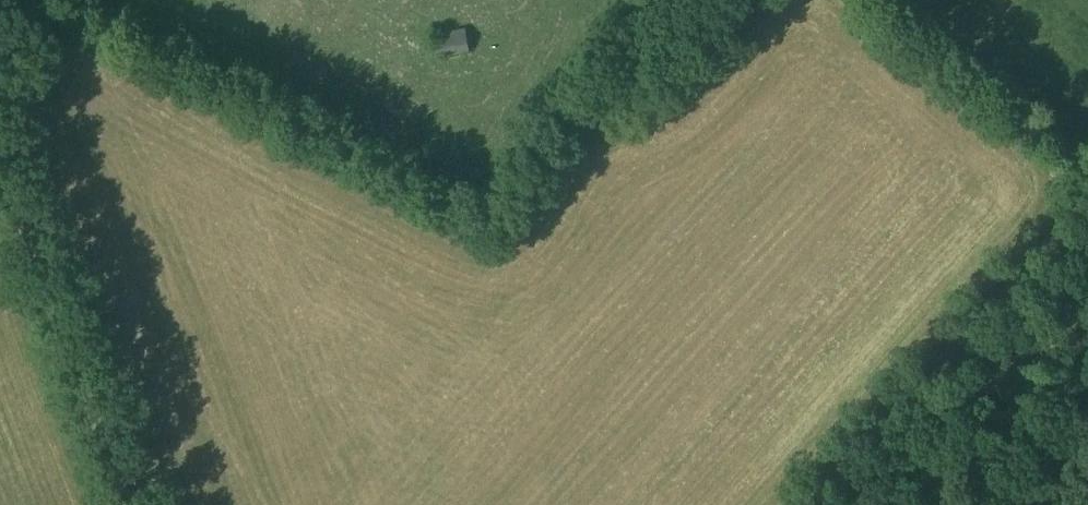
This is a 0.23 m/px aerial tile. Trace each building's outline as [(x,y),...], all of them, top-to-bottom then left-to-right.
[(438,59),(468,53),(463,28),(433,34),(438,59)]
